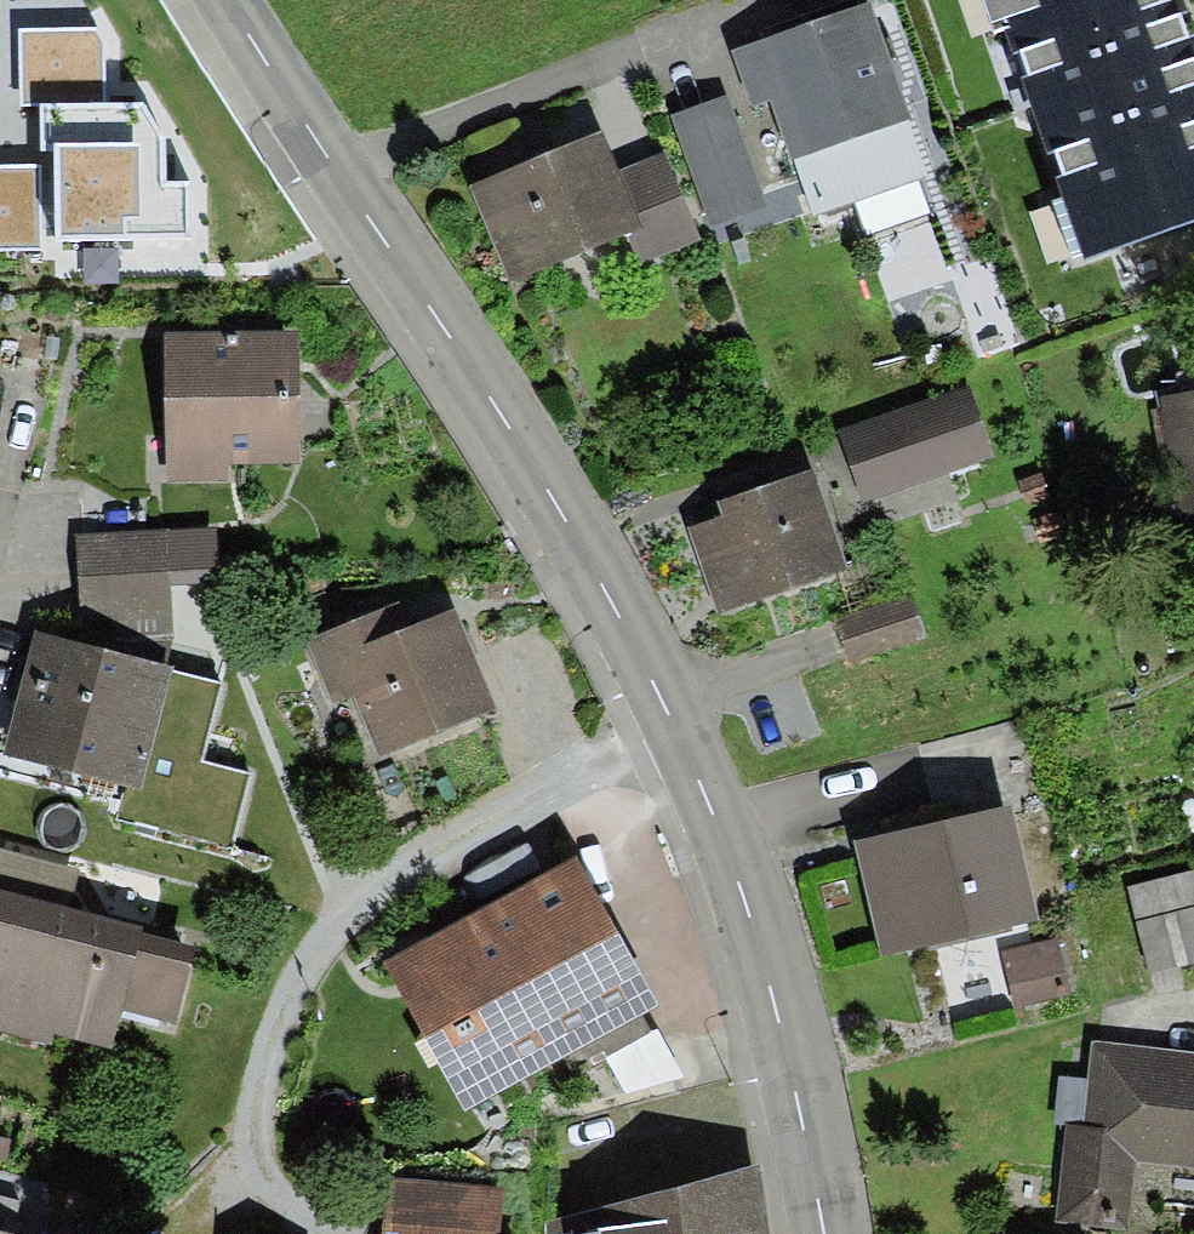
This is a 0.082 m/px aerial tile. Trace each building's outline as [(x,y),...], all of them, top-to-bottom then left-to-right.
[(732,49),(754,106),(768,101),(799,182),(811,215),(932,171),(869,0),(866,0),(732,49)] [(1177,0),(990,0),(1082,260),(1193,220),(1193,47),(1177,0)] [(58,216),(58,240),(190,235),(188,184),(165,185),(163,138),(142,104),(105,105),(104,45),(95,29),(17,30),(18,106),(41,106),(42,148),(57,148),(58,216)] [(731,95),(669,118),(710,229),(734,221),(741,240),(811,215),(799,182),(767,193),(731,95)] [(599,133),(470,187),(509,279),(624,232),(639,225),(616,173),(599,133)] [(662,152),(616,173),(639,225),(624,232),(638,264),(700,238),(662,152)] [(0,168),(0,249),(40,248),(39,167),(0,168)] [(298,329),(164,332),(167,482),(228,481),(228,466),(301,465),(298,329)] [(966,381),(839,429),(877,530),(955,500),(944,472),(993,453),(966,381)] [(1161,391),(1176,513),(1193,511),(1193,387),(1161,391)] [(720,502),(725,516),(689,529),(720,615),(849,569),(813,469),(720,502)] [(239,528),(75,536),(80,644),(166,665),(174,637),(170,585),(239,579),(239,528)] [(912,592),(835,618),(849,662),(927,636),(912,592)] [(407,597),(306,640),(335,708),(354,700),(380,760),(496,710),(453,611),(419,626),(407,597)] [(6,755),(129,786),(119,821),(233,852),(255,773),(200,759),(220,684),(171,670),(172,667),(170,666),(166,665),(80,644),(37,633),(6,755)] [(1009,805),(853,843),(881,958),(1037,920),(1009,805)] [(70,910),(81,873),(0,850),(0,891),(70,910)] [(659,1004),(578,856),(386,959),(467,1108),(659,1004)] [(1130,889),(1150,970),(1193,958),(1193,875),(1193,873),(1130,889)] [(0,891),(0,1030),(49,1044),(52,1031),(108,1047),(119,1006),(171,1021),(191,951),(139,936),(140,930),(70,910),(0,891)] [(1058,940),(1002,953),(1015,1005),(1070,992),(1058,940)] [(1093,1041),(1082,1125),(1065,1122),(1052,1215),(1126,1225),(1135,1158),(1193,1166),(1193,1055),(1093,1041)] [(762,1164),(545,1223),(547,1233),(772,1233),(762,1164)] [(392,1179),(388,1233),(498,1233),(501,1187),(392,1179)] [(20,1199),(0,1194),(0,1233),(11,1233),(20,1199)]
